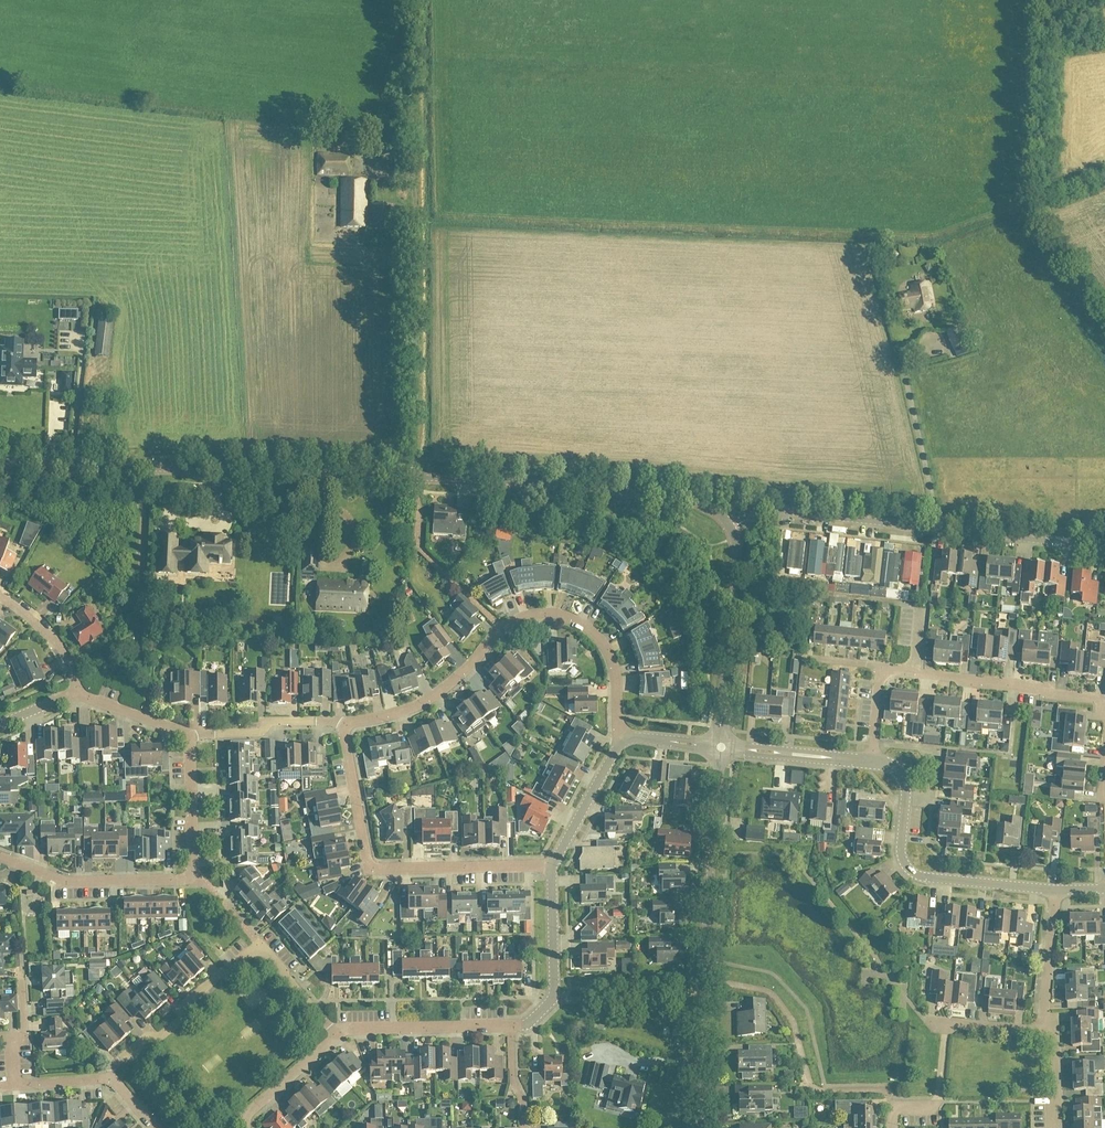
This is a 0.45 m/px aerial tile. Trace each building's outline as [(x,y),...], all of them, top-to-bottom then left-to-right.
[(383,136),(375,136),(375,145),(383,145),(383,136)] [(317,174),(349,175),(349,153),(317,153),(317,174)] [(367,179),(342,179),(341,227),(366,227),(367,179)] [(392,204),(373,204),(373,227),(392,227),(392,204)] [(893,250),(888,255),(894,261),(899,255),(893,250)] [(936,308),(931,281),(929,281),(910,285),(911,292),(899,294),(903,309),(914,307),(915,312),(934,308),(936,308)] [(115,334),(117,321),(97,319),(92,353),(107,355),(110,333),(115,334)] [(947,332),(955,349),(965,345),(958,328),(947,332)] [(983,339),(979,330),(968,335),(972,343),(983,339)] [(2,348),(1,366),(36,367),(36,360),(22,360),(23,341),(12,340),(7,340),(6,340),(6,341),(6,348),(2,348)] [(36,367),(1,366),(0,385),(21,385),(22,377),(36,377),(36,367)] [(31,428),(31,417),(10,417),(10,429),(31,428)] [(456,507),(435,506),(433,534),(452,535),(452,536),(462,537),(463,522),(455,522),(456,507)] [(161,536),(159,574),(174,574),(175,559),(188,560),(188,572),(207,573),(207,561),(229,562),(230,542),(224,542),(224,538),(206,537),(206,541),(193,541),(192,550),(175,550),(176,537),(161,536)] [(825,540),(813,538),(809,573),(821,574),(825,540)] [(804,570),(808,540),(792,539),(789,568),(804,570)] [(0,540),(0,570),(10,574),(17,555),(6,551),(9,543),(0,540)] [(833,572),(843,573),(847,542),(837,541),(833,572)] [(850,545),(847,574),(860,575),(863,547),(850,545)] [(884,548),(875,547),(873,569),(866,568),(865,579),(880,580),(884,548)] [(303,549),(302,571),(318,572),(319,549),(303,549)] [(906,549),(903,579),(911,580),(912,574),(920,574),(922,551),(906,549)] [(900,553),(890,552),(887,581),(896,582),(900,553)] [(956,575),(958,554),(944,553),(943,562),(936,561),(934,582),(946,583),(947,574),(956,575)] [(958,554),(956,575),(965,576),(964,587),(976,589),(978,563),(972,562),(972,556),(958,554)] [(512,566),(509,557),(501,560),(504,568),(512,566)] [(1000,580),(1002,559),(988,558),(987,571),(981,571),(979,590),(986,591),(991,591),(992,586),(992,579),(1000,580)] [(534,591),(531,566),(530,559),(521,561),(522,567),(522,572),(519,572),(516,573),(514,569),(507,571),(515,595),(523,592),(534,591)] [(1015,561),(1002,559),(1000,580),(1008,581),(1007,593),(1019,594),(1021,574),(1014,574),(1015,561)] [(1021,593),(1020,602),(1029,603),(1029,599),(1029,597),(1033,598),(1034,594),(1034,585),(1044,586),(1046,564),(1032,563),(1031,574),(1023,573),(1021,593)] [(1046,564),(1044,586),(1053,587),(1052,596),(1064,597),(1066,577),(1058,577),(1059,565),(1046,564)] [(531,566),(534,591),(545,589),(553,590),(556,566),(548,565),(548,569),(545,569),(541,569),(541,565),(531,566)] [(576,595),(584,572),(575,569),(573,573),(570,572),(567,572),(567,567),(560,566),(557,591),(566,592),(576,595)] [(41,568),(29,584),(41,594),(43,592),(55,602),(67,587),(59,581),(58,582),(41,568)] [(593,575),(584,572),(576,595),(586,599),(593,603),(606,582),(600,578),(598,582),(595,580),(591,579),(593,575)] [(1076,572),(1073,593),(1084,594),(1083,602),(1096,604),(1097,587),(1090,586),(1091,574),(1076,572)] [(489,579),(479,585),(492,606),(503,599),(511,596),(503,573),(496,575),(498,580),(495,581),(492,582),(489,579)] [(99,577),(93,581),(104,589),(106,582),(99,577)] [(805,579),(797,578),(796,589),(804,589),(805,579)] [(813,580),(805,579),(804,589),(812,590),(813,580)] [(317,580),(316,609),(367,612),(368,583),(317,580)] [(447,580),(440,587),(450,592),(455,587),(447,580)] [(842,583),(835,583),(833,593),(841,594),(842,583)] [(842,583),(841,594),(849,595),(850,584),(842,583)] [(612,617),(629,600),(622,593),(619,596),(617,594),(614,592),(616,588),(610,584),(597,605),(604,610),(612,617)] [(880,588),(872,587),(871,597),(878,598),(880,588)] [(887,589),(880,588),(878,598),(886,599),(887,589)] [(916,602),(917,592),(909,591),(908,601),(916,602)] [(466,638),(479,624),(473,617),(478,612),(460,595),(455,600),(455,601),(450,606),(457,613),(449,621),(466,638)] [(842,604),(842,599),(831,597),(830,606),(832,606),(833,603),(842,604)] [(629,600),(612,617),(619,625),(624,632),(645,619),(641,613),(637,615),(635,612),(633,610),(636,607),(629,600)] [(83,624),(72,631),(81,646),(102,632),(97,625),(96,626),(93,621),(97,618),(90,607),(77,615),(83,624)] [(198,621),(198,609),(189,609),(188,621),(198,621)] [(682,636),(676,618),(667,621),(673,639),(682,636)] [(422,628),(429,639),(419,646),(435,666),(436,665),(438,667),(444,663),(442,660),(449,655),(444,648),(451,642),(434,619),(422,628)] [(4,646),(5,646),(16,632),(4,623),(3,623),(0,621),(0,651),(4,646)] [(634,653),(657,645),(654,636),(650,637),(649,634),(647,631),(651,629),(647,622),(626,636),(631,643),(634,653)] [(839,628),(837,646),(849,647),(851,629),(852,623),(840,622),(840,628),(839,628)] [(826,645),(828,627),(816,626),(814,644),(826,645)] [(839,628),(828,627),(826,645),(837,646),(839,628)] [(992,660),(994,639),(985,639),(986,629),(973,628),(971,645),(979,646),(978,659),(992,660)] [(863,631),(851,629),(849,647),(861,649),(863,631)] [(947,665),(949,644),(942,643),(942,637),(937,636),(937,631),(930,630),(929,650),(935,650),(934,663),(947,665)] [(994,639),(992,660),(1007,662),(1008,649),(1015,649),(1017,632),(1004,631),(995,630),(994,639)] [(1036,664),(1038,645),(1030,644),(1031,632),(1019,630),(1018,648),(1024,649),(1023,663),(1036,664)] [(863,631),(861,649),(872,650),(874,632),(863,631)] [(886,633),(874,632),(872,650),(884,651),(886,633)] [(1038,645),(1036,664),(1049,666),(1051,651),(1057,652),(1059,634),(1047,633),(1046,645),(1038,645)] [(957,645),(949,644),(947,665),(961,666),(962,653),(969,653),(970,636),(963,635),(963,638),(958,637),(957,645)] [(559,642),(560,646),(548,646),(548,655),(548,672),(566,671),(572,666),(576,666),(576,641),(559,642)] [(315,652),(331,652),(331,643),(315,643),(315,652)] [(1083,676),(1085,655),(1075,654),(1076,645),(1062,643),(1060,664),(1069,665),(1068,674),(1083,676)] [(1085,655),(1083,676),(1086,676),(1085,677),(1087,679),(1093,680),(1095,678),(1095,677),(1097,677),(1098,664),(1104,665),(1104,645),(1093,644),(1092,655),(1085,655)] [(661,654),(657,645),(634,653),(638,663),(639,672),(663,669),(662,661),(658,662),(657,658),(656,655),(661,654)] [(526,649),(520,652),(526,662),(532,658),(526,649)] [(23,688),(44,679),(33,652),(11,661),(23,688)] [(406,668),(399,671),(406,691),(418,687),(411,667),(418,664),(415,658),(412,654),(407,657),(404,662),(406,668)] [(509,656),(499,665),(514,681),(514,680),(518,676),(520,678),(522,679),(524,679),(527,678),(534,671),(525,662),(520,666),(509,656)] [(261,658),(261,671),(250,671),(250,676),(248,676),(248,681),(238,681),(238,689),(240,689),(240,703),(257,703),(257,687),(265,687),(265,671),(266,671),(266,658),(261,658)] [(406,691),(399,671),(392,673),(390,667),(386,668),(384,665),(377,668),(381,680),(389,678),(395,695),(406,691)] [(514,681),(499,665),(489,674),(496,681),(494,682),(494,685),(495,686),(491,690),(500,699),(506,693),(512,700),(523,690),(514,680),(514,681)] [(209,671),(200,671),(200,698),(208,698),(208,703),(226,703),(226,677),(209,677),(209,671)] [(330,698),(330,686),(330,671),(314,672),(303,672),(304,680),(304,705),(321,704),(321,698),(330,698)] [(362,680),(355,681),(358,702),(372,700),(370,686),(377,684),(375,671),(363,673),(361,678),(362,680)] [(795,689),(795,671),(785,671),(784,680),(788,680),(787,689),(795,689)] [(640,684),(639,695),(664,698),(665,688),(660,687),(661,684),(660,681),(670,680),(669,672),(639,675),(640,684)] [(191,685),(199,684),(199,673),(171,674),(171,684),(171,703),(191,703),(191,685)] [(833,673),(832,685),(850,686),(851,674),(833,673)] [(290,689),(297,689),(297,674),(283,674),(283,681),(273,681),(273,703),(290,703),(290,689)] [(354,675),(345,676),(340,677),(340,675),(332,676),(335,691),(342,690),(345,704),(358,702),(355,681),(354,675)] [(5,697),(16,692),(12,685),(1,690),(5,697)] [(832,685),(831,696),(848,698),(850,686),(832,685)] [(575,713),(596,713),(596,697),(587,697),(587,688),(568,689),(568,703),(575,703),(575,713)] [(764,690),(758,690),(751,689),(750,702),(757,703),(755,718),(768,719),(770,699),(763,698),(764,690)] [(904,714),(906,691),(896,690),(894,692),(894,694),(893,694),(891,707),(885,707),(884,720),(896,721),(897,713),(904,714)] [(906,691),(904,714),(911,715),(910,722),(925,724),(926,711),(918,710),(919,697),(917,697),(918,694),(916,692),(906,691)] [(496,714),(494,711),(500,707),(489,692),(483,696),(481,693),(469,702),(482,720),(483,719),(485,722),(488,722),(495,717),(496,714)] [(783,705),(795,706),(796,693),(777,692),(776,700),(770,699),(768,719),(772,719),(773,722),(779,722),(781,720),(782,720),(783,705)] [(831,696),(829,708),(847,710),(848,698),(831,696)] [(947,719),(948,700),(936,698),(934,712),(928,712),(927,725),(938,726),(945,727),(945,719),(947,719)] [(450,700),(445,702),(449,710),(454,708),(450,700)] [(948,700),(947,719),(955,720),(954,728),(965,729),(966,716),(960,715),(961,701),(948,700)] [(993,704),(991,704),(989,730),(998,731),(1003,732),(1003,739),(1009,740),(1011,727),(1004,726),(1002,726),(1004,705),(1002,705),(1002,703),(1001,702),(995,701),(993,702),(993,704)] [(468,739),(486,726),(482,720),(469,702),(457,710),(459,713),(453,717),(468,739)] [(989,730),(991,704),(979,703),(978,716),(969,715),(967,731),(976,732),(982,733),(982,730),(989,730)] [(522,708),(513,716),(519,723),(528,716),(522,708)] [(847,710),(829,708),(828,719),(846,721),(847,710)] [(1061,731),(1085,734),(1086,719),(1072,718),(1073,710),(1058,709),(1057,722),(1060,722),(1059,731),(1061,731)] [(570,741),(589,751),(596,740),(588,735),(592,728),(575,718),(568,731),(574,734),(570,741)] [(846,721),(828,719),(827,731),(845,733),(846,721)] [(428,728),(436,748),(457,740),(450,723),(443,726),(442,723),(428,728)] [(436,748),(428,728),(415,733),(416,736),(409,739),(415,756),(436,748)] [(102,757),(112,756),(112,759),(125,759),(124,738),(116,738),(116,729),(102,730),(102,751),(102,757)] [(917,739),(918,729),(907,729),(906,739),(917,739)] [(102,751),(102,730),(87,730),(87,739),(80,740),(81,763),(93,762),(93,751),(102,751)] [(58,752),(58,731),(44,732),(45,746),(36,746),(37,760),(51,760),(51,752),(58,752)] [(71,731),(58,731),(58,752),(58,760),(72,759),(72,764),(81,764),(81,763),(80,740),(79,740),(71,740),(71,731)] [(1085,734),(1061,731),(1061,740),(1053,739),(1051,751),(1069,753),(1069,746),(1084,748),(1085,734)] [(383,738),(387,760),(396,758),(397,765),(410,762),(407,747),(400,748),(397,735),(383,738)] [(387,760),(383,738),(368,740),(372,762),(364,763),(367,778),(375,777),(374,769),(379,768),(378,762),(387,760)] [(229,760),(249,759),(248,753),(255,753),(254,741),(231,742),(231,748),(228,748),(229,760)] [(551,756),(569,765),(572,759),(582,764),(589,751),(570,741),(566,749),(560,745),(554,757),(551,756)] [(539,743),(537,748),(550,753),(552,748),(539,743)] [(161,745),(146,746),(147,767),(161,767),(161,772),(169,772),(169,754),(161,754),(161,745)] [(18,747),(4,748),(9,748),(10,769),(27,768),(27,774),(34,774),(34,756),(26,756),(26,746),(18,746),(18,747)] [(147,767),(146,746),(132,746),(132,759),(125,760),(125,778),(147,777),(147,767)] [(301,747),(302,776),(310,776),(310,777),(324,777),(323,755),(316,755),(315,746),(301,747)] [(266,759),(275,759),(275,747),(265,747),(266,759)] [(280,753),(281,756),(278,756),(278,778),(293,778),(293,776),(302,776),(301,747),(286,747),(287,752),(280,753)] [(469,749),(481,772),(489,768),(488,767),(482,761),(474,747),(469,749)] [(1058,754),(1048,753),(1048,756),(1058,757),(1057,762),(1057,767),(1062,768),(1065,768),(1064,777),(1085,779),(1086,765),(1073,763),(1074,755),(1058,754)] [(945,775),(966,777),(967,767),(976,768),(977,756),(960,754),(960,762),(947,760),(945,775)] [(569,765),(551,756),(545,767),(553,772),(549,780),(568,790),(575,778),(561,771),(565,764),(569,766),(569,765)] [(249,759),(229,760),(229,773),(249,772),(249,773),(253,773),(252,765),(258,765),(257,759),(249,759)] [(110,772),(110,762),(101,762),(101,773),(110,772)] [(658,762),(657,774),(657,783),(664,784),(665,775),(666,763),(658,762)] [(669,765),(668,773),(668,780),(676,781),(674,806),(693,807),(695,783),(691,782),(692,767),(669,765)] [(643,791),(641,790),(647,779),(630,770),(625,779),(626,780),(619,793),(635,801),(638,802),(642,804),(644,804),(648,796),(648,794),(643,791)] [(249,773),(249,772),(229,773),(229,785),(244,785),(244,790),(257,790),(257,778),(249,778),(249,773)] [(966,777),(945,775),(944,789),(957,790),(956,798),(973,800),(974,787),(965,786),(966,777)] [(3,786),(0,786),(0,804),(10,804),(10,791),(18,791),(18,786),(28,782),(28,777),(3,778),(3,786)] [(1085,779),(1064,777),(1063,786),(1052,785),(1051,798),(1074,800),(1074,793),(1083,794),(1085,779)] [(568,790),(549,780),(545,788),(536,783),(530,795),(548,804),(552,797),(562,802),(568,790)] [(368,788),(366,798),(377,799),(378,789),(368,788)] [(506,795),(506,803),(515,803),(515,796),(515,789),(507,789),(508,795),(506,795)] [(257,790),(244,790),(244,796),(230,796),(230,808),(250,808),(250,802),(258,802),(257,790)] [(125,791),(104,791),(105,802),(125,801),(125,791)] [(308,816),(339,810),(336,796),(326,798),(325,791),(304,795),(306,808),(308,816)] [(83,803),(104,803),(104,792),(83,792),(83,803)] [(760,818),(797,821),(798,812),(799,812),(800,795),(769,792),(769,799),(760,798),(762,799),(760,818)] [(883,820),(885,804),(870,802),(871,795),(856,794),(856,801),(860,801),(859,818),(883,820)] [(529,810),(523,822),(518,822),(519,833),(528,833),(531,827),(533,828),(542,834),(550,818),(543,815),(547,807),(526,796),(521,806),(529,810)] [(823,831),(831,831),(833,808),(826,808),(827,797),(813,796),(811,820),(824,821),(823,831)] [(942,809),(940,823),(961,825),(962,816),(971,817),(972,804),(956,802),(955,810),(942,809)] [(402,824),(412,824),(411,808),(404,808),(398,811),(394,805),(380,813),(386,823),(386,842),(397,842),(397,839),(402,839),(402,824)] [(616,834),(617,834),(632,833),(631,820),(641,819),(641,821),(641,807),(615,807),(615,815),(605,815),(605,833),(605,834),(608,834),(608,839),(615,839),(616,835),(616,834)] [(250,808),(230,808),(230,822),(245,821),(245,828),(258,827),(258,821),(261,821),(260,814),(253,815),(250,815),(250,808)] [(271,820),(279,819),(279,808),(271,808),(271,820)] [(436,844),(436,822),(435,809),(414,809),(414,833),(422,833),(423,844),(436,844)] [(339,810),(308,816),(309,824),(312,837),(333,834),(331,826),(341,824),(339,810)] [(485,826),(485,847),(499,846),(499,838),(507,838),(506,810),(493,810),(493,826),(485,826)] [(445,822),(436,822),(436,844),(450,844),(450,832),(458,832),(457,812),(445,813),(445,822)] [(33,845),(32,817),(0,818),(0,832),(18,832),(19,845),(33,845)] [(484,821),(475,821),(475,817),(462,817),(463,838),(470,838),(470,847),(485,847),(485,826),(484,821)] [(1011,848),(1011,847),(1019,848),(1022,819),(1009,817),(1008,827),(999,826),(997,846),(1011,848)] [(1100,836),(1100,818),(1088,818),(1088,830),(1071,831),(1072,849),(1086,849),(1086,852),(1094,851),(1094,836),(1100,836)] [(67,824),(67,825),(61,825),(61,856),(75,855),(74,836),(82,836),(82,830),(82,819),(73,819),(73,824),(67,824)] [(1059,835),(1061,821),(1046,819),(1045,829),(1037,828),(1035,850),(1050,852),(1052,835),(1059,835)] [(61,825),(61,836),(55,836),(54,821),(41,821),(41,837),(48,837),(48,856),(61,856),(61,825)] [(961,825),(940,823),(939,838),(952,839),(951,848),(970,850),(971,840),(969,840),(969,835),(965,835),(965,825),(961,825)] [(126,828),(114,828),(114,825),(105,826),(105,836),(106,858),(119,858),(119,849),(127,849),(126,828)] [(245,833),(231,834),(231,846),(251,845),(254,845),(253,839),(259,839),(259,833),(258,827),(245,828),(245,833)] [(872,842),(874,829),(856,828),(855,841),(859,841),(857,855),(880,857),(881,843),(872,842)] [(106,858),(105,836),(97,836),(97,829),(84,829),(84,840),(84,849),(92,849),(92,858),(106,858)] [(747,829),(746,840),(764,841),(765,830),(747,829)] [(150,862),(149,830),(127,831),(128,852),(135,852),(135,862),(150,862)] [(171,832),(158,833),(158,830),(149,830),(150,862),(164,862),(164,851),(171,851),(171,832)] [(677,839),(678,832),(658,830),(657,840),(666,840),(664,855),(688,857),(689,849),(690,840),(677,839)] [(312,837),(311,838),(315,859),(326,857),(347,853),(344,839),(334,841),(333,834),(312,837)] [(613,848),(617,847),(617,841),(596,841),(597,848),(582,848),(582,861),(580,861),(580,870),(614,869),(613,848)] [(251,845),(231,846),(231,859),(246,859),(246,865),(268,865),(268,856),(254,856),(254,852),(251,852),(251,845)] [(347,853),(326,857),(328,867),(317,869),(319,881),(337,878),(335,870),(349,868),(347,853)] [(676,890),(684,890),(684,874),(675,874),(675,865),(659,865),(659,875),(662,874),(662,893),(676,893),(676,890)] [(244,900),(259,887),(254,882),(260,877),(252,867),(242,876),(246,881),(235,890),(244,900)] [(884,902),(897,891),(888,880),(889,879),(884,873),(878,877),(872,870),(860,881),(868,891),(872,888),(884,902)] [(581,903),(582,903),(605,902),(605,890),(613,890),(613,876),(597,877),(597,886),(580,886),(581,895),(581,903)] [(259,887),(244,900),(252,910),(267,897),(263,892),(273,883),(273,881),(270,878),(267,881),(267,880),(259,887)] [(353,906),(366,888),(355,879),(345,891),(341,888),(338,881),(323,888),(326,895),(334,892),(353,906)] [(299,882),(295,889),(300,895),(319,888),(317,882),(306,887),(299,882)] [(378,896),(366,888),(353,906),(360,912),(355,918),(366,926),(378,908),(372,904),(378,896)] [(409,901),(400,901),(400,919),(414,919),(414,910),(423,910),(423,889),(408,889),(409,901)] [(437,889),(423,889),(423,910),(423,919),(424,919),(426,921),(432,921),(434,919),(447,918),(447,925),(447,910),(446,897),(438,897),(437,889)] [(267,897),(252,910),(261,920),(266,916),(273,923),(288,909),(273,892),(267,897)] [(513,917),(512,893),(499,894),(500,914),(507,913),(507,921),(507,925),(508,926),(513,926),(513,921),(513,917)] [(524,893),(512,893),(513,917),(519,917),(519,921),(524,921),(524,934),(531,934),(531,921),(530,908),(530,893),(524,893)] [(164,918),(164,895),(164,894),(156,897),(156,899),(151,899),(151,918),(164,918)] [(482,922),(482,909),(476,909),(476,894),(464,895),(464,914),(470,914),(470,917),(471,919),(476,919),(476,922),(482,922)] [(500,914),(499,894),(487,894),(487,909),(482,909),(482,922),(488,922),(490,922),(492,921),(494,919),(494,914),(500,914)] [(138,919),(138,895),(137,895),(129,898),(129,900),(124,900),(125,919),(138,919)] [(151,918),(151,899),(146,899),(146,897),(138,895),(138,919),(151,918)] [(172,897),(164,895),(164,918),(178,918),(178,915),(181,915),(180,909),(178,909),(178,899),(172,899),(172,897)] [(464,914),(464,895),(452,895),(452,910),(447,910),(447,925),(454,925),(454,920),(457,920),(458,919),(458,915),(464,914)] [(927,912),(929,899),(915,898),(914,901),(909,901),(907,919),(920,920),(919,927),(934,928),(935,913),(927,912)] [(660,924),(681,924),(681,908),(666,908),(666,902),(653,902),(653,915),(660,914),(660,924)] [(71,931),(70,907),(62,910),(62,912),(57,912),(57,931),(71,931)] [(79,910),(70,907),(71,931),(84,931),(84,912),(79,912),(79,910)] [(88,912),(84,912),(84,931),(97,931),(97,907),(88,910),(88,912)] [(105,909),(97,907),(97,931),(111,930),(110,911),(105,911),(105,909)] [(603,908),(590,908),(590,909),(591,909),(591,913),(583,922),(587,926),(584,929),(584,932),(581,932),(582,941),(581,941),(581,942),(597,941),(597,936),(611,921),(603,913),(603,908)] [(959,930),(961,909),(947,908),(946,917),(938,916),(936,937),(949,938),(950,929),(959,930)] [(961,909),(959,930),(967,931),(967,940),(981,941),(983,920),(975,919),(976,911),(961,909)] [(1010,935),(1012,910),(999,909),(999,913),(997,913),(996,921),(986,920),(983,944),(999,945),(1000,934),(1010,935)] [(1012,910),(1010,935),(1009,939),(1019,940),(1018,947),(1031,948),(1033,925),(1025,924),(1026,915),(1025,915),(1025,911),(1012,910)] [(285,935),(302,920),(294,911),(278,925),(284,931),(282,933),(285,935)] [(324,915),(317,922),(328,931),(334,924),(324,915)] [(1086,936),(1085,915),(1071,916),(1071,929),(1063,929),(1064,949),(1072,949),(1071,946),(1077,946),(1077,937),(1086,936)] [(1100,924),(1099,915),(1085,915),(1086,936),(1094,936),(1094,945),(1104,945),(1104,924),(1100,924)] [(188,932),(187,920),(178,920),(179,932),(188,932)] [(310,929),(302,920),(285,935),(287,938),(289,937),(294,943),(310,929)] [(318,938),(310,929),(294,943),(299,949),(298,950),(300,953),(318,938)] [(1,953),(14,952),(13,937),(0,937),(0,975),(3,975),(1,953)] [(326,947),(318,938),(300,953),(302,956),(304,954),(309,960),(310,961),(317,954),(326,947)] [(649,939),(649,947),(649,953),(657,953),(657,963),(679,963),(679,946),(664,946),(664,938),(649,939)] [(234,952),(241,944),(234,939),(227,946),(234,952)] [(630,950),(630,941),(616,941),(616,950),(624,950),(630,950)] [(193,943),(192,944),(186,948),(191,954),(181,963),(194,978),(204,969),(199,962),(204,958),(200,954),(202,953),(193,943)] [(606,958),(614,958),(613,943),(588,944),(588,952),(582,952),(582,969),(606,968),(606,958)] [(444,960),(437,960),(437,981),(443,981),(443,978),(449,978),(449,950),(443,950),(444,960)] [(392,952),(388,952),(388,969),(393,969),(393,976),(402,976),(402,979),(409,978),(409,982),(414,982),(414,960),(402,961),(402,951),(392,952)] [(426,978),(425,951),(420,951),(420,960),(414,960),(414,982),(419,982),(419,978),(426,978)] [(437,981),(437,960),(430,960),(430,951),(425,951),(426,978),(432,978),(432,981),(437,981)] [(510,981),(509,953),(504,953),(504,963),(498,963),(498,984),(504,984),(504,981),(510,981)] [(509,953),(510,981),(524,980),(525,984),(525,973),(522,973),(521,962),(515,963),(514,953),(509,953)] [(309,960),(307,961),(312,967),(321,959),(317,954),(310,961),(309,960)] [(475,985),(474,963),(468,964),(467,954),(462,954),(463,982),(469,982),(469,985),(475,985)] [(481,963),(474,963),(475,985),(480,985),(480,981),(486,981),(486,954),(481,954),(481,963)] [(498,984),(498,963),(491,963),(491,954),(486,954),(486,981),(493,981),(493,984),(498,984)] [(350,966),(343,966),(344,987),(349,987),(349,984),(355,984),(355,956),(350,957),(350,966)] [(367,987),(367,965),(360,966),(360,956),(355,956),(355,984),(362,984),(362,987),(367,987)] [(367,965),(367,987),(372,987),(372,984),(379,983),(379,956),(373,956),(373,965),(367,965)] [(331,959),(325,959),(325,971),(331,971),(332,984),(338,984),(338,987),(344,987),(343,966),(337,966),(336,957),(331,957),(331,959)] [(127,965),(123,959),(119,963),(116,960),(114,961),(122,970),(127,965)] [(325,959),(321,959),(312,967),(316,971),(325,971),(325,959)] [(107,960),(89,961),(90,969),(107,968),(107,960)] [(175,968),(170,962),(160,971),(168,981),(173,978),(174,979),(176,979),(183,987),(194,978),(181,963),(175,968)] [(1032,967),(1026,970),(1030,976),(1036,973),(1032,967)] [(50,1001),(50,1009),(64,1008),(63,1000),(62,1000),(61,991),(66,990),(65,987),(73,986),(72,971),(64,972),(64,968),(42,969),(43,992),(51,991),(51,1000),(50,1001)] [(1095,982),(1094,975),(1094,968),(1081,969),(1081,975),(1066,976),(1066,989),(1087,988),(1087,982),(1095,982)] [(952,1006),(954,985),(946,984),(947,973),(933,972),(931,995),(938,996),(937,1004),(952,1006)] [(142,994),(156,1010),(167,1001),(161,994),(167,989),(160,981),(153,973),(142,983),(148,989),(142,994)] [(954,985),(952,1006),(966,1007),(967,994),(975,995),(977,976),(963,975),(962,986),(954,985)] [(986,978),(986,983),(985,983),(984,996),(990,997),(989,1013),(1002,1014),(1004,992),(997,992),(998,984),(999,979),(986,978)] [(1004,992),(1002,1014),(1015,1016),(1017,999),(1023,1000),(1025,983),(1012,982),(1011,993),(1004,992)] [(1087,996),(1087,988),(1066,989),(1067,1002),(1082,1002),(1082,1008),(1096,1008),(1095,996),(1087,996)] [(156,1010),(142,994),(137,999),(129,990),(118,999),(133,1018),(139,1013),(145,1020),(156,1010)] [(107,995),(112,1000),(116,996),(112,992),(107,995)] [(4,1013),(17,1012),(16,996),(3,997),(2,994),(0,994),(0,1020),(4,1019),(4,1013)] [(754,1034),(765,1033),(765,1000),(746,1001),(746,1013),(737,1014),(738,1036),(754,1036),(754,1034)] [(105,1025),(119,1042),(130,1032),(124,1025),(129,1020),(116,1004),(106,1012),(111,1017),(103,1024),(105,1026),(105,1025)] [(1072,1033),(1099,1032),(1098,1025),(1098,1011),(1085,1011),(1076,1011),(1076,1020),(1072,1020),(1072,1033)] [(66,1049),(66,1038),(65,1032),(62,1032),(61,1019),(48,1020),(49,1030),(46,1033),(42,1034),(43,1051),(66,1049)] [(105,1025),(105,1026),(98,1031),(92,1025),(83,1033),(96,1049),(102,1044),(108,1051),(119,1042),(105,1025)] [(1099,1032),(1072,1033),(1072,1035),(1070,1037),(1070,1042),(1073,1044),(1073,1046),(1086,1046),(1086,1052),(1100,1052),(1100,1040),(1098,1040),(1098,1033),(1099,1033),(1099,1032)] [(82,1036),(76,1041),(84,1050),(90,1045),(82,1036)] [(771,1060),(771,1056),(771,1046),(748,1046),(749,1053),(738,1053),(739,1073),(742,1073),(742,1079),(753,1079),(753,1072),(765,1072),(765,1065),(769,1065),(768,1061),(771,1060)] [(494,1049),(479,1050),(480,1070),(489,1070),(489,1079),(502,1079),(501,1058),(494,1058),(494,1049)] [(421,1064),(413,1064),(414,1081),(426,1081),(426,1071),(435,1071),(435,1050),(420,1051),(421,1064)] [(458,1080),(457,1059),(450,1059),(449,1050),(435,1050),(435,1071),(445,1071),(445,1080),(458,1080)] [(480,1070),(479,1050),(465,1050),(465,1059),(457,1059),(458,1080),(470,1080),(470,1071),(480,1070)] [(391,1074),(391,1051),(377,1052),(377,1058),(370,1059),(370,1077),(372,1081),(383,1081),(383,1074),(391,1074)] [(414,1081),(413,1064),(413,1065),(405,1065),(404,1051),(391,1051),(391,1074),(400,1074),(400,1082),(401,1083),(414,1083),(414,1081)] [(332,1065),(347,1081),(362,1068),(362,1065),(351,1053),(345,1058),(343,1055),(332,1065)] [(545,1074),(532,1074),(533,1099),(543,1098),(543,1087),(545,1087),(545,1081),(561,1081),(561,1087),(569,1087),(569,1075),(562,1075),(561,1057),(544,1058),(545,1074)] [(1074,1077),(1095,1077),(1094,1071),(1104,1071),(1104,1057),(1088,1057),(1089,1064),(1073,1064),(1074,1077)] [(619,1102),(617,1109),(635,1113),(636,1107),(640,1107),(643,1095),(642,1094),(645,1084),(634,1081),(635,1079),(625,1077),(625,1079),(614,1076),(612,1083),(606,1081),(609,1067),(590,1063),(585,1085),(603,1090),(604,1088),(612,1090),(610,1099),(619,1102)] [(321,1074),(324,1076),(318,1081),(321,1086),(330,1096),(347,1081),(332,1065),(321,1074)] [(1095,1077),(1074,1077),(1074,1090),(1089,1090),(1090,1096),(1103,1096),(1102,1084),(1095,1085),(1095,1077)] [(316,1090),(311,1085),(300,1094),(314,1111),(325,1102),(330,1108),(336,1103),(330,1096),(321,1086),(316,1090)] [(772,1112),(771,1087),(749,1087),(749,1095),(739,1095),(739,1112),(772,1112)] [(291,1107),(286,1112),(288,1115),(297,1125),(300,1127),(303,1127),(307,1124),(304,1120),(314,1111),(300,1094),(289,1104),(291,1107)] [(432,1119),(432,1104),(434,1104),(434,1100),(429,1101),(429,1115),(430,1119),(430,1127),(442,1127),(442,1119),(432,1119)] [(461,1101),(458,1115),(466,1117),(469,1103),(461,1101)] [(866,1101),(844,1102),(835,1102),(835,1111),(841,1115),(845,1115),(854,1115),(854,1123),(875,1123),(875,1109),(866,1109),(866,1101)] [(1079,1102),(1080,1108),(1075,1108),(1075,1121),(1102,1121),(1101,1113),(1101,1101),(1088,1101),(1079,1102)] [(67,1104),(68,1124),(76,1123),(76,1127),(89,1127),(88,1113),(81,1113),(80,1103),(67,1104)] [(54,1105),(55,1127),(61,1127),(61,1124),(68,1124),(67,1104),(54,1105)] [(40,1106),(42,1126),(49,1125),(49,1127),(55,1127),(54,1105),(40,1106)] [(27,1107),(29,1127),(35,1127),(34,1126),(42,1126),(40,1106),(27,1107)] [(27,1107),(14,1108),(15,1127),(23,1127),(29,1127),(27,1107)] [(14,1108),(0,1109),(1,1123),(0,1123),(0,1127),(7,1127),(15,1127),(14,1108)] [(263,1125),(265,1127),(293,1127),(297,1125),(288,1115),(283,1119),(277,1112),(263,1125)] [(430,1119),(429,1115),(424,1115),(424,1119),(416,1120),(416,1127),(430,1127),(430,1119)] [(1009,1115),(996,1115),(997,1120),(997,1127),(1009,1127),(1009,1115)] [(1009,1127),(1021,1127),(1021,1115),(1009,1115),(1009,1127)] [(357,1127),(383,1127),(383,1119),(370,1119),(371,1127),(357,1127)] [(962,1120),(950,1120),(950,1127),(962,1127),(962,1120)] [(973,1120),(962,1120),(962,1127),(974,1127),(973,1120)] [(973,1120),(974,1127),(985,1127),(985,1120),(973,1120)] [(997,1120),(985,1120),(985,1127),(997,1127),(997,1120)]
